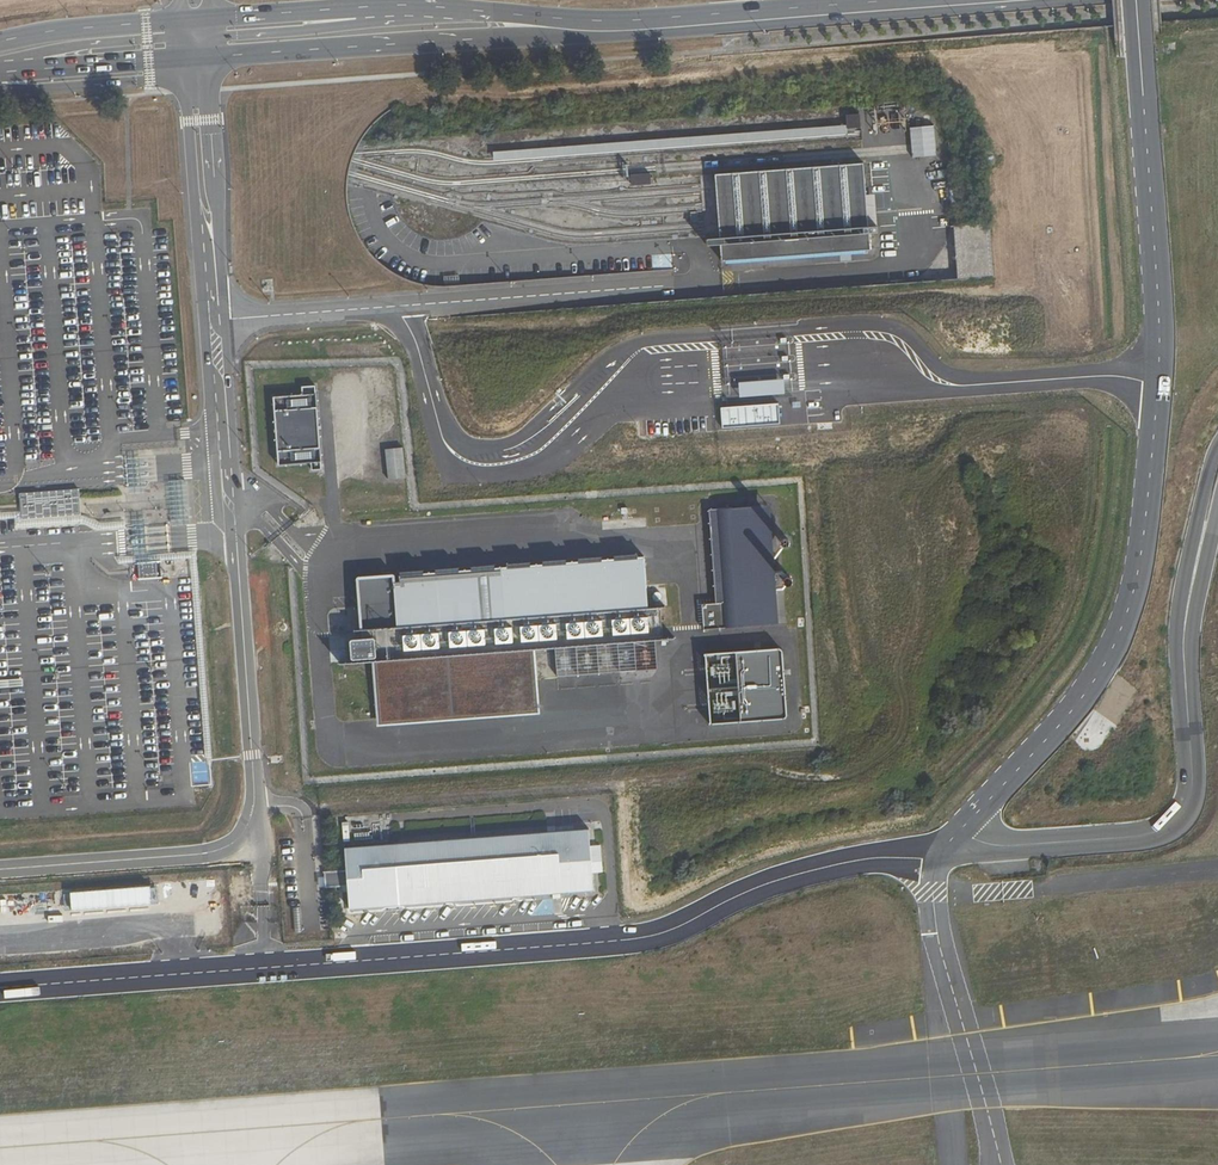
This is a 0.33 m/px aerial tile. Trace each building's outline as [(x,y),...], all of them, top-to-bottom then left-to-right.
[(846,125),(847,129),(861,128),(860,114),(845,115),(846,125)] [(847,134),(847,129),(846,125),(493,152),(493,160),(847,134)] [(863,163),(714,174),(715,189),(717,207),(718,226),(719,238),(707,239),(707,246),(720,245),(721,261),(870,250),(868,234),(877,233),(877,226),(867,227),(863,163)] [(650,174),(630,175),(631,186),(650,185),(650,174)] [(990,223),(953,226),(958,281),(995,277),(990,223)] [(746,262),(734,264),(734,271),(747,270),(746,262)] [(321,470),(316,386),(304,387),(305,395),(275,396),(279,463),(312,461),(313,471),(321,470)] [(402,448),(385,449),(388,479),(405,478),(402,448)] [(192,480),(186,481),(190,525),(195,524),(192,480)] [(79,490),(19,495),(21,520),(81,516),(79,490)] [(770,506),(745,507),(709,510),(710,519),(716,604),(702,605),(704,631),(779,625),(770,506)] [(394,576),(357,579),(361,630),(362,638),(349,640),(352,659),(354,660),(354,663),(376,661),(380,720),(461,713),(536,708),(531,649),(555,647),(576,646),(597,644),(618,642),(655,639),(662,639),(660,607),(647,608),(644,556),(637,557),(637,554),(614,556),(614,559),(602,560),(602,556),(578,558),(578,561),(566,562),(565,560),(542,562),(542,565),(530,566),(530,563),(507,564),(507,567),(500,568),(401,575),(401,581),(394,581),(394,576)] [(159,587),(142,588),(143,595),(160,594),(159,587)] [(657,669),(655,639),(618,642),(620,672),(657,669)] [(620,672),(618,642),(597,644),(599,674),(620,672)] [(599,674),(597,644),(576,646),(578,675),(599,674)] [(576,646),(555,647),(557,677),(578,675),(576,646)] [(780,723),(774,654),(772,651),(769,650),(703,655),(710,734),(776,728),(779,726),(780,723)] [(0,682),(0,689),(23,687),(23,680),(0,682)] [(461,713),(380,720),(376,720),(377,727),(538,714),(538,708),(536,708),(461,713)] [(594,891),(589,830),(345,849),(347,872),(324,873),(326,889),(348,886),(350,910),(594,891)]
